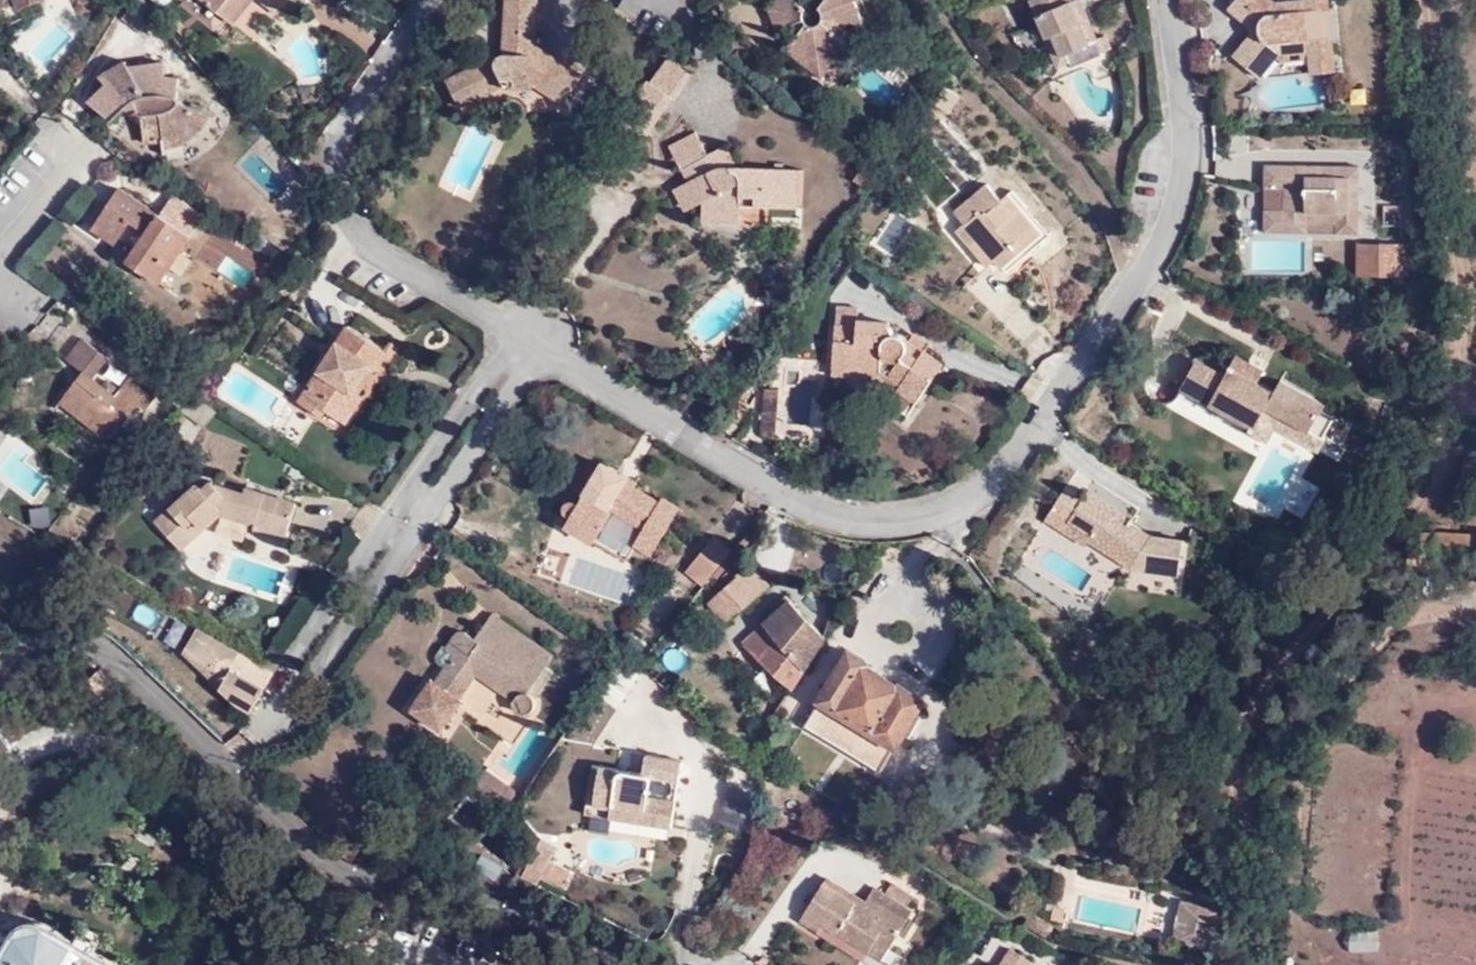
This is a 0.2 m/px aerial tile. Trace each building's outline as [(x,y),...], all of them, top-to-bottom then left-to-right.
[(19,10),(40,0),(0,0),(0,10),(15,3),(19,10)] [(233,23),(251,0),(204,0),(233,23)] [(500,55),(445,80),(457,106),(502,86),(533,87),(563,104),(579,76),(532,46),(536,0),(505,0),(500,55)] [(821,4),(819,8),(823,15),(821,23),(818,25),(809,26),(803,22),(802,9),(791,0),(774,0),(767,9),(775,30),(789,25),(797,32),(784,51),(820,78),(847,44),(839,36),(848,23),(862,24),(854,0),(825,0),(821,4)] [(1068,64),(1072,70),(1084,64),(1093,68),(1098,65),(1102,58),(1080,0),(1075,0),(1070,2),(1069,0),(1033,0),(1028,2),(1044,40),(1052,37),(1063,61),(1068,63),(1068,64)] [(1327,0),(1294,0),(1273,2),(1271,0),(1236,0),(1227,10),(1247,26),(1248,36),(1232,55),(1259,79),(1278,55),(1306,53),(1309,75),(1334,73),(1327,0)] [(19,10),(15,3),(0,10),(0,29),(22,19),(19,10)] [(1056,69),(1068,64),(1068,63),(1063,61),(1052,37),(1044,40),(1056,69)] [(668,58),(650,85),(672,100),(690,75),(668,58)] [(200,132),(208,116),(177,102),(178,76),(164,76),(162,62),(127,66),(123,62),(98,76),(104,85),(90,102),(111,120),(125,106),(136,116),(142,117),(145,140),(162,139),(164,150),(177,148),(187,143),(200,132)] [(672,100),(650,85),(646,82),(633,100),(636,104),(595,159),(617,174),(655,122),(672,100)] [(669,147),(680,170),(705,157),(694,134),(669,147)] [(680,170),(687,183),(715,168),(737,169),(726,146),(705,157),(680,170)] [(1359,168),(1336,168),(1335,178),(1306,177),(1306,168),(1264,167),(1263,188),(1281,189),(1281,211),(1262,210),(1262,234),(1305,235),(1306,225),(1332,226),(1332,236),(1357,236),(1359,168)] [(715,168),(687,183),(672,191),(683,212),(702,203),(701,225),(736,227),(738,206),(798,208),(800,171),(737,169),(715,168)] [(1335,178),(1336,168),(1306,168),(1306,177),(1335,178)] [(979,241),(994,259),(1001,265),(1037,233),(1005,195),(998,201),(984,185),(953,211),(963,222),(955,230),(970,249),(979,241)] [(160,283),(191,237),(119,188),(92,228),(114,245),(120,236),(134,247),(126,259),(160,283)] [(1305,235),(1332,236),(1332,226),(1306,225),(1305,235)] [(985,267),(994,259),(979,241),(970,249),(985,267)] [(1378,276),(1378,246),(1356,245),(1355,275),(1378,276)] [(1402,246),(1378,246),(1378,276),(1401,277),(1402,246)] [(856,327),(856,321),(857,304),(836,302),(834,326),(856,327)] [(884,322),(856,321),(856,327),(834,326),(832,369),(879,373),(900,385),(896,391),(914,402),(940,364),(899,336),(894,335),(884,322)] [(361,399),(358,397),(351,393),(369,366),(375,370),(387,352),(346,327),(297,401),(321,418),(326,410),(345,423),(361,399)] [(128,380),(120,391),(114,398),(102,388),(91,379),(106,360),(82,342),(67,361),(83,374),(60,404),(109,441),(137,407),(142,413),(154,400),(128,380)] [(1265,409),(1321,440),(1332,420),(1319,412),(1324,405),(1278,381),(1272,393),(1256,384),(1262,372),(1234,356),(1223,377),(1195,362),(1180,389),(1252,430),(1265,409)] [(351,393),(358,397),(375,370),(369,366),(351,393)] [(879,373),(832,369),(832,375),(879,380),(896,391),(900,385),(879,373)] [(114,398),(120,391),(108,381),(102,388),(114,398)] [(906,415),(914,402),(896,391),(888,403),(906,415)] [(1314,452),(1321,440),(1265,409),(1252,430),(1250,435),(1264,443),(1272,429),(1314,452)] [(635,482),(601,463),(575,504),(568,501),(563,503),(560,508),(563,513),(568,516),(563,525),(591,542),(610,510),(642,528),(633,543),(649,553),(678,507),(662,497),(659,502),(632,487),(635,482)] [(258,517),(287,526),(294,502),(244,486),(243,490),(212,481),(203,488),(197,484),(155,522),(179,549),(219,513),(256,524),(258,517)] [(1111,517),(1114,511),(1085,492),(1079,500),(1062,490),(1043,520),(1060,531),(1066,522),(1087,535),(1084,540),(1128,569),(1130,568),(1146,578),(1159,558),(1143,547),(1148,537),(1123,519),(1121,522),(1111,517)] [(1124,517),(1114,511),(1111,517),(1121,522),(1123,519),(1124,517)] [(284,539),(287,526),(258,517),(256,524),(254,530),(284,539)] [(1066,522),(1060,531),(1082,545),(1084,540),(1087,535),(1066,522)] [(1473,545),(1474,535),(1423,533),(1422,548),(1409,547),(1407,563),(1434,564),(1436,544),(1473,545)] [(702,586),(732,549),(713,535),(684,572),(702,586)] [(754,595),(738,577),(719,593),(734,613),(754,595)] [(791,688),(823,638),(783,595),(771,606),(777,612),(742,643),(791,688)] [(457,630),(445,648),(453,654),(444,666),(435,681),(431,679),(410,710),(440,730),(461,700),(459,697),(476,672),(482,664),(522,689),(515,700),(513,702),(513,707),(518,712),(523,714),(527,713),(533,709),(534,701),(533,698),(526,692),(552,655),(490,613),(472,638),(461,630),(457,630)] [(199,630),(195,628),(181,654),(218,690),(226,676),(186,654),(199,630)] [(248,673),(262,666),(239,653),(199,630),(186,654),(226,676),(218,690),(233,702),(234,695),(241,682),(248,673)] [(453,654),(445,648),(442,646),(435,655),(435,659),(444,666),(453,654)] [(918,704),(922,697),(898,681),(894,686),(867,667),(869,664),(848,651),(804,725),(879,770),(905,725),(910,729),(923,708),(918,704)] [(1335,667),(1326,659),(1318,669),(1327,676),(1335,667)] [(476,672),(515,700),(522,689),(482,664),(476,672)] [(272,671),(262,666),(248,673),(241,682),(234,695),(233,702),(249,713),(272,671)] [(610,807),(608,817),(668,826),(680,760),(646,755),(642,773),(599,767),(593,804),(610,807)] [(584,813),(608,817),(610,807),(593,804),(599,767),(591,766),(584,813)] [(505,807),(515,792),(485,770),(474,785),(505,807)] [(865,951),(879,959),(911,909),(904,905),(911,894),(891,882),(884,893),(874,887),(865,900),(826,876),(799,920),(816,931),(821,923),(865,951)] [(1220,909),(1180,901),(1173,942),(1213,949),(1220,909)] [(94,950),(99,942),(81,931),(75,939),(58,928),(56,930),(41,921),(34,920),(26,921),(19,924),(8,938),(0,933),(0,964),(118,964),(94,950)] [(816,931),(860,958),(865,951),(821,923),(816,931)] [(1032,960),(1010,946),(1000,963),(997,962),(995,964),(1028,964),(1032,960)]
